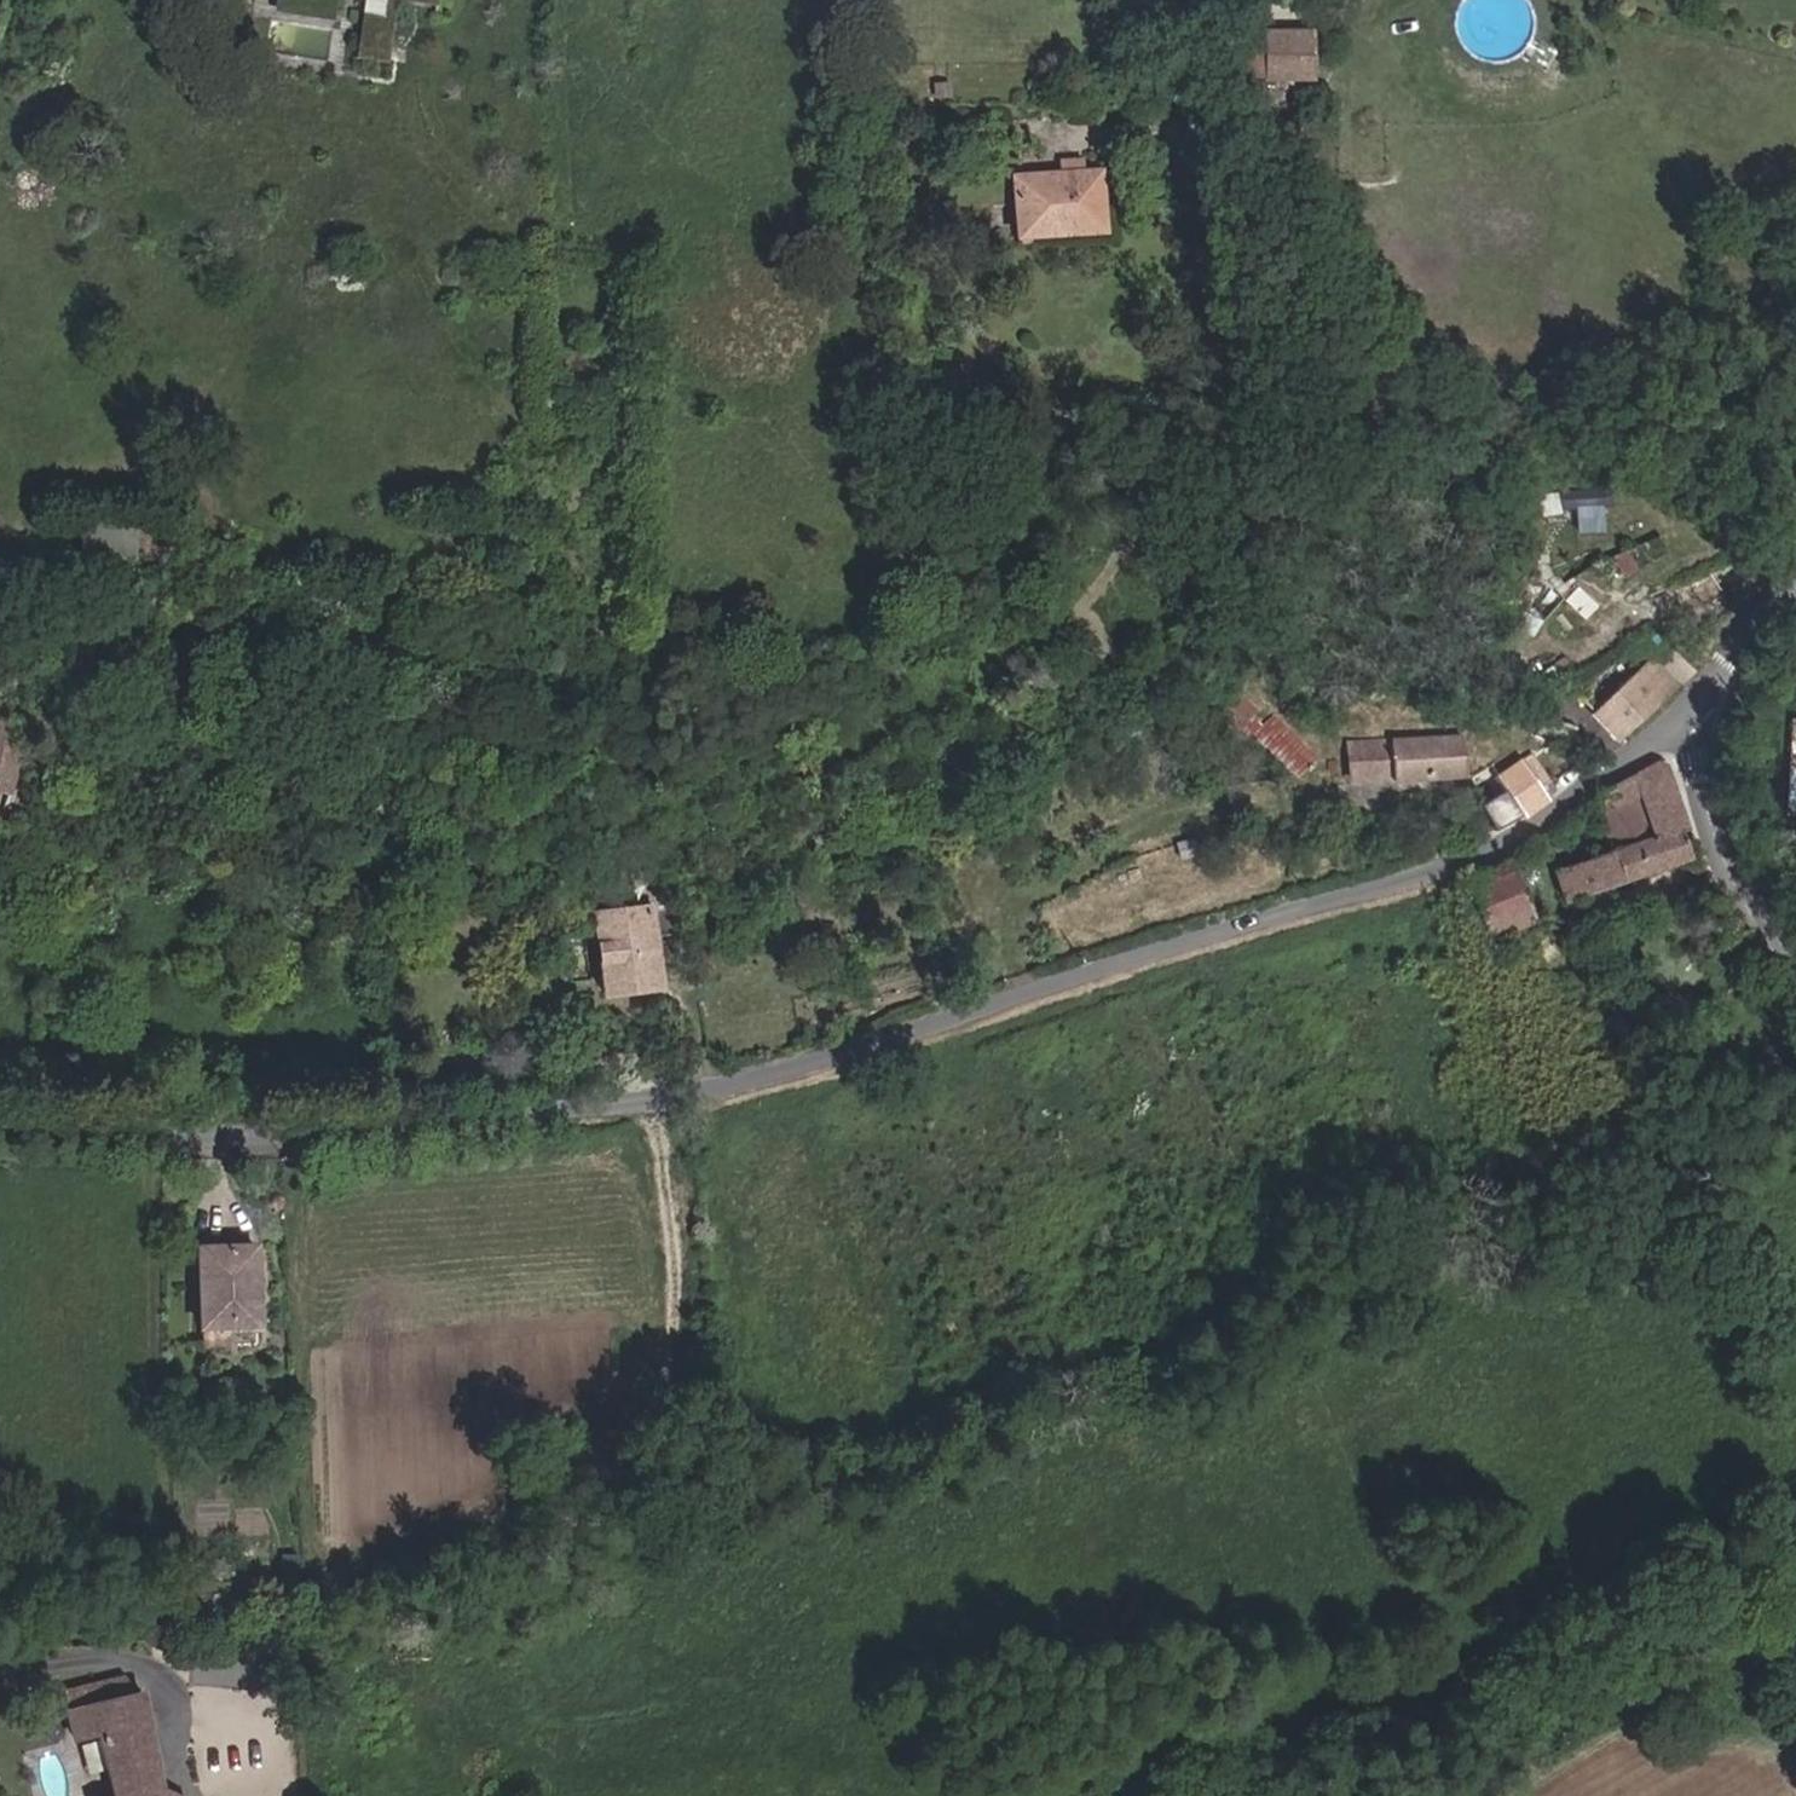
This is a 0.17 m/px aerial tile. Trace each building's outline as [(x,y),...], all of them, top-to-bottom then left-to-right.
[(273,24),(339,32),(342,1),(389,6),(388,18),(369,16),(363,66),(399,70),(406,6),(443,10),(444,0),(275,0),(273,24)] [(1257,35),(1257,40),(1255,85),(1254,90),(1308,93),(1311,38),(1257,35)] [(1255,85),(1257,40),(1231,39),(1229,84),(1255,85)] [(1063,185),(1088,184),(1087,168),(1063,170),(1063,185)] [(1102,182),(1088,184),(1063,185),(1016,189),(1020,249),(1106,243),(1102,182)] [(1559,486),(1558,506),(1576,507),(1575,528),(1604,530),(1607,489),(1559,486)] [(1599,713),(1621,738),(1678,685),(1668,673),(1658,682),(1646,670),(1599,713)] [(1261,720),(1251,710),(1262,698),(1245,680),(1216,706),(1231,722),(1238,719),(1290,780),(1313,759),(1271,709),(1261,720)] [(28,748),(7,741),(11,728),(0,725),(0,803),(5,790),(13,793),(28,748)] [(1389,787),(1461,782),(1457,743),(1345,745),(1346,786),(1389,783),(1389,787)] [(1513,807),(1520,817),(1547,798),(1539,787),(1545,782),(1530,761),(1475,792),(1487,820),(1513,807)] [(1651,769),(1591,798),(1611,856),(1555,876),(1566,907),(1683,869),(1677,842),(1684,838),(1660,771),(1651,769)] [(1510,866),(1466,882),(1489,942),(1533,926),(1510,866)] [(605,999),(661,990),(656,944),(652,913),(642,914),(640,901),(624,904),(626,917),(592,925),(605,999)] [(652,913),(656,944),(683,941),(680,906),(652,913)] [(193,1251),(192,1325),(244,1326),(244,1251),(193,1251)] [(160,1795),(140,1699),(126,1683),(62,1697),(72,1744),(98,1739),(99,1752),(90,1754),(95,1772),(105,1771),(111,1795),(160,1795)]
